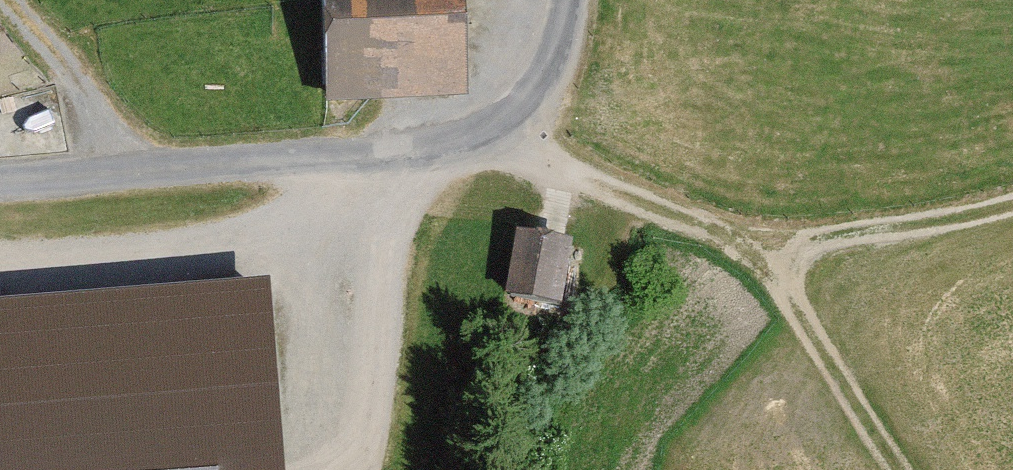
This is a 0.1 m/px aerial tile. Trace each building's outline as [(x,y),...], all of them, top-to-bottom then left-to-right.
[(333,95),(432,93),(430,0),(332,0),(333,95)] [(508,225),(500,289),(560,297),(568,233),(508,225)] [(0,288),(0,469),(285,469),(270,268),(0,288)]
